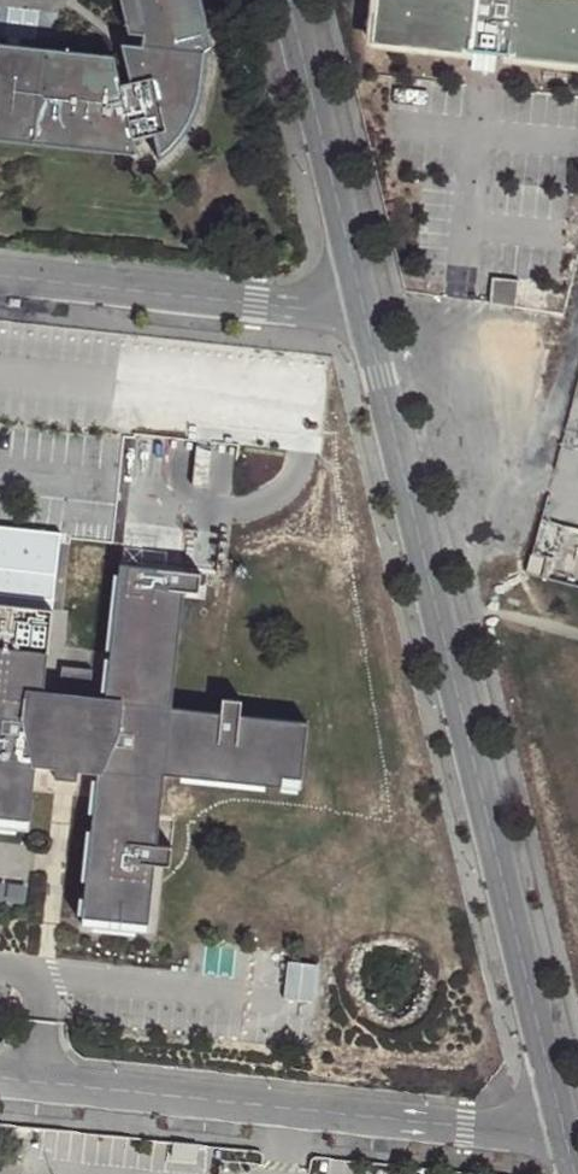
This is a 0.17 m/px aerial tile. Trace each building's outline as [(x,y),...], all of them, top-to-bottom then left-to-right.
[(161,160),(163,158),(181,138),(194,115),(200,99),(204,81),(205,53),(213,54),(221,52),(209,0),(123,0),(132,37),(142,38),(141,48),(138,47),(124,62),(130,84),(120,86),(113,57),(0,45),(0,141),(137,156),(133,141),(155,136),(161,160)] [(371,43),(577,65),(577,0),(375,0),(371,43)] [(493,278),(489,305),(516,308),(519,282),(493,278)] [(515,570),(527,573),(531,556),(520,553),(515,570)] [(34,826),(40,760),(58,761),(56,780),(65,781),(77,782),(77,764),(98,766),(83,920),(155,931),(161,853),(177,853),(177,838),(163,837),(170,775),(303,789),(307,728),(237,722),(239,707),(219,705),(218,719),(169,714),(182,598),(197,599),(199,580),(118,571),(103,707),(88,705),(91,676),(60,672),(57,701),(51,701),(41,700),(51,615),(0,610),(0,823),(34,826)]
